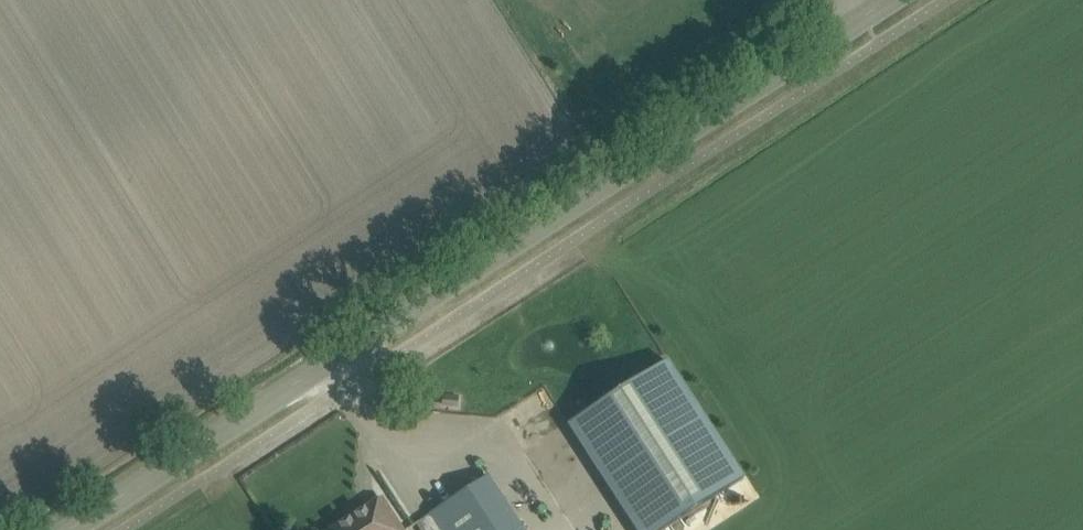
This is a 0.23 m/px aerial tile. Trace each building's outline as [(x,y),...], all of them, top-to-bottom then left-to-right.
[(568,425),(636,529),(663,529),(664,529),(743,478),(667,361),(568,425)] [(419,529),(420,529),(522,529),(488,477),(431,513),(435,519),(419,529)] [(696,529),(704,529),(761,497),(752,481),(689,517),(696,529)] [(381,499),(333,529),(401,529),(381,499)]
